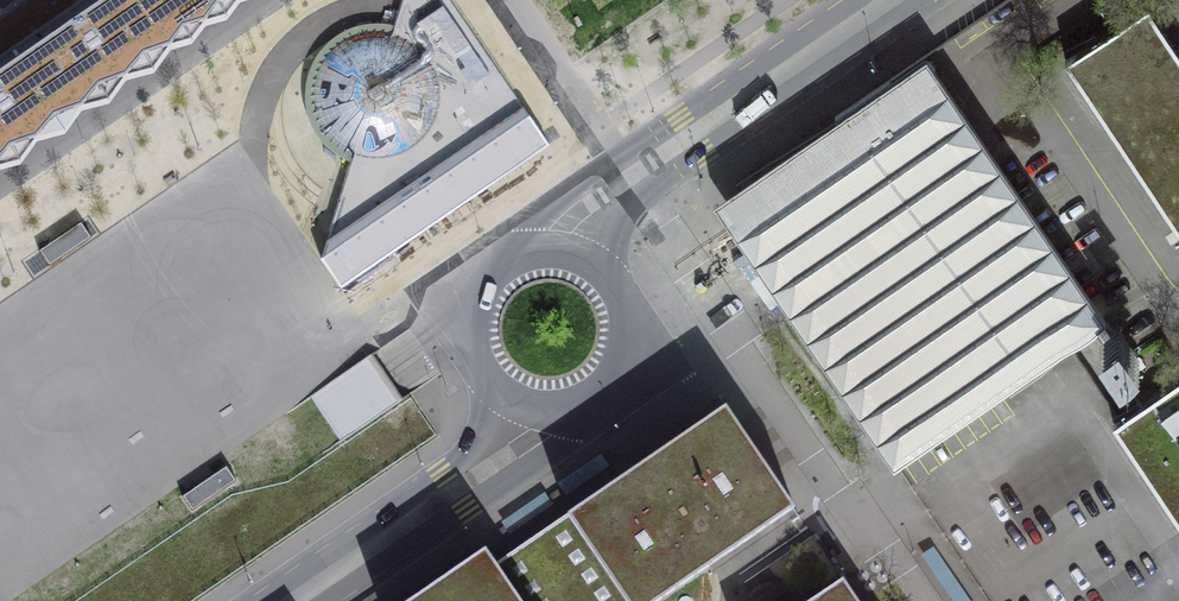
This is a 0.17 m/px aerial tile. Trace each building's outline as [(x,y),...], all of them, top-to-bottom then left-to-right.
[(37,32),(0,58),(0,169),(20,163),(37,140),(64,133),(83,108),(109,102),(124,79),(154,72),(170,48),(192,42),(205,24),(226,18),(240,0),(84,0),(37,32)] [(0,19),(0,58),(37,32),(84,0),(28,0),(0,19)] [(342,287),(548,145),(523,107),(483,46),(449,0),(401,0),(399,4),(393,26),(381,24),(368,24),(356,26),(347,30),(337,35),(328,42),(318,52),(313,60),(309,70),(305,83),(304,97),(305,110),(310,124),(314,130),(318,137),(325,144),(331,151),(344,159),(352,163),(339,199),(322,258),(342,287)] [(1149,3),(1065,60),(1178,232),(1178,50),(1149,3)] [(1105,317),(926,53),(713,199),(893,463),(1105,317)] [(90,236),(81,223),(40,250),(50,264),(90,236)] [(1130,355),(1120,341),(1111,348),(1121,362),(1130,355)] [(388,377),(372,354),(311,396),(341,441),(403,400),(388,377)] [(1152,398),(1148,391),(1137,399),(1141,405),(1113,424),(1178,522),(1178,380),(1152,398)] [(521,600),(657,600),(794,507),(725,407),(683,435),(495,563),(521,600)] [(235,480),(226,467),(184,496),(193,509),(235,480)] [(495,563),(485,548),(408,600),(521,600),(495,563)] [(843,578),(809,600),(858,600),(843,578)]
